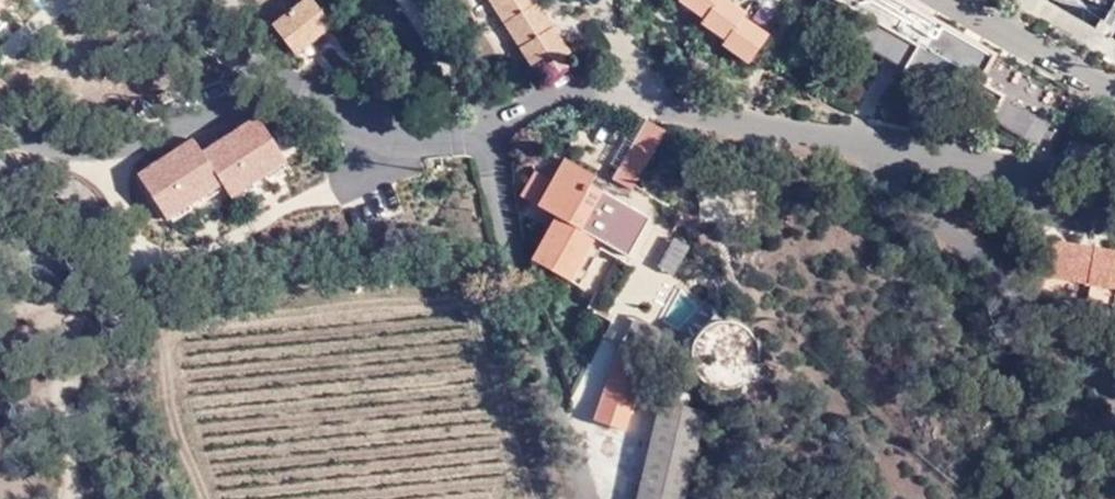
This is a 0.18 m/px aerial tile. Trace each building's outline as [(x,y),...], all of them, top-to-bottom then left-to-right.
[(331,24),(312,0),(303,0),(270,24),(291,52),(331,24)] [(538,0),(488,0),(535,75),(544,70),(552,78),(567,68),(562,58),(572,52),(538,0)] [(702,17),(702,22),(722,39),(722,43),(747,61),(766,34),(745,16),(746,14),(730,0),(680,0),(702,17)] [(915,44),(900,69),(987,120),(1001,94),(978,81),(993,53),(901,0),(836,0),(915,44)] [(228,196),(283,159),(256,116),(201,152),(190,137),(138,172),(167,217),(220,184),(228,196)] [(610,177),(630,139),(595,119),(573,156),(610,177)] [(631,188),(666,128),(650,119),(615,178),(631,188)] [(536,166),(549,160),(544,150),(531,156),(536,166)] [(637,206),(639,199),(566,158),(551,181),(537,171),(522,197),(555,216),(535,252),(581,279),(604,244),(618,250),(642,210),(637,206)] [(715,215),(716,194),(703,193),(703,215),(715,215)] [(649,256),(655,243),(636,236),(630,248),(649,256)] [(675,269),(689,246),(677,239),(663,262),(675,269)] [(1052,241),(1047,275),(1114,285),(1114,251),(1052,241)] [(622,430),(656,324),(630,315),(595,421),(622,430)] [(695,344),(693,357),(696,369),(704,380),(715,387),(728,388),(741,385),(752,377),(758,366),(760,353),(757,341),(749,330),(738,323),(725,322),(712,325),(702,333),(695,344)] [(673,384),(668,403),(688,407),(691,389),(673,384)] [(668,403),(660,402),(653,437),(642,484),(639,498),(685,498),(705,411),(688,407),(668,403)] [(642,484),(653,437),(638,434),(627,481),(642,484)]
